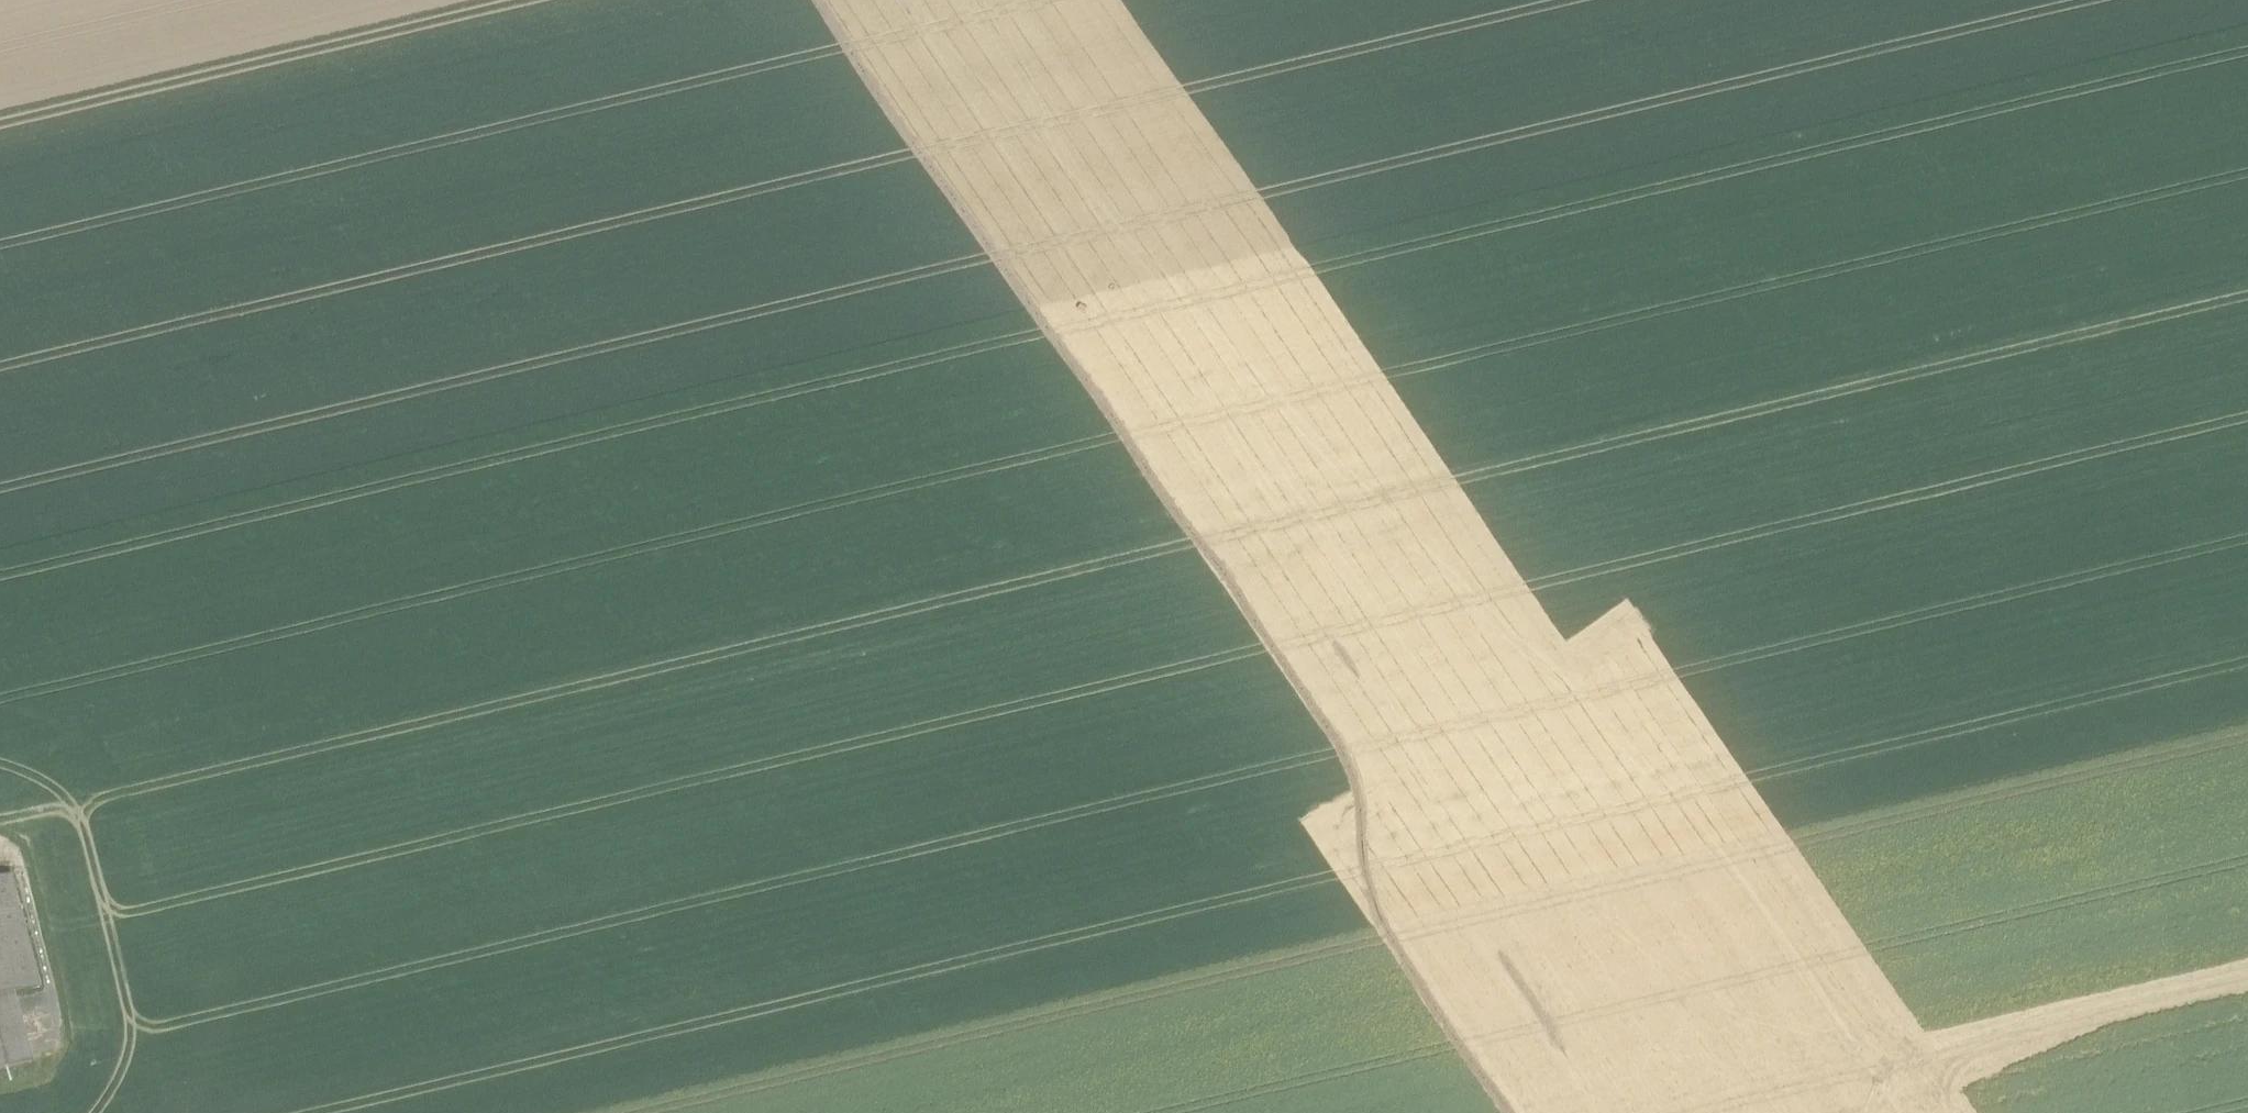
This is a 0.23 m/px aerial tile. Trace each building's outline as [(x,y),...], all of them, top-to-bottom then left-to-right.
[(0,878),(0,1073),(32,1065),(14,995),(40,988),(10,875),(0,878)]
